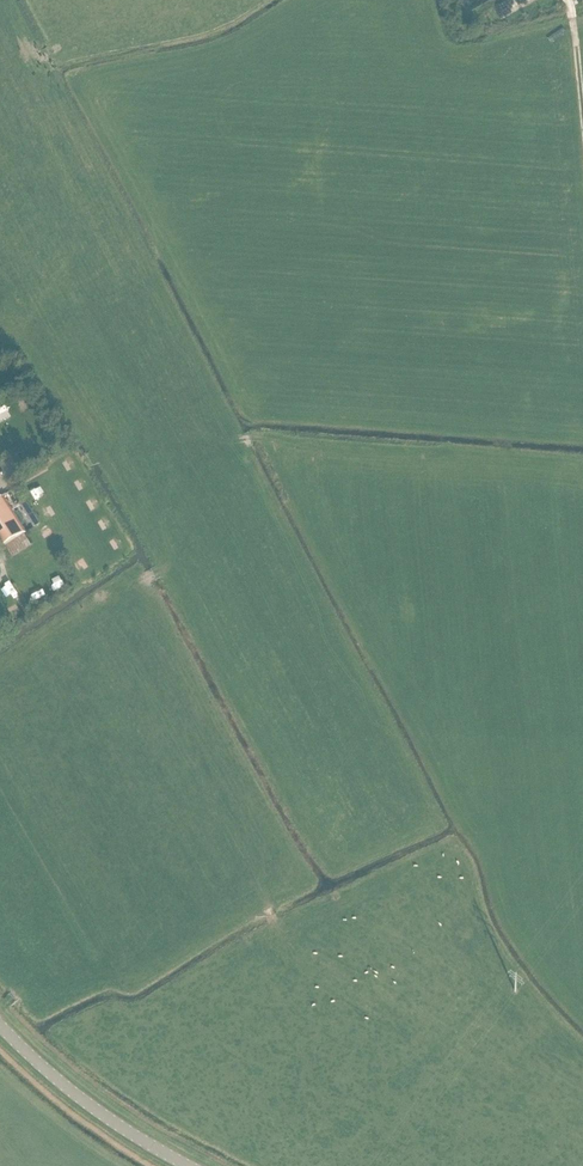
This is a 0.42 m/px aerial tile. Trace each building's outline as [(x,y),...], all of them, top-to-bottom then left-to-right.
[(32,544),(2,497),(0,499),(0,550),(4,547),(10,558),(32,544)]
